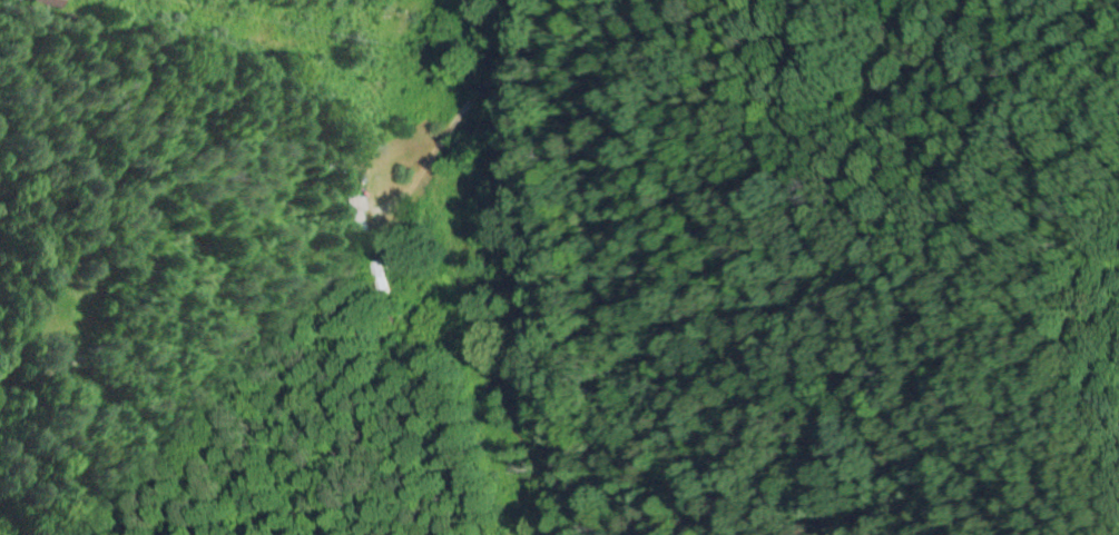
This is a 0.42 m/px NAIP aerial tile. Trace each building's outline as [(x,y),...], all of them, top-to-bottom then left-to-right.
[(26,4),(57,12),(60,0),(27,0),(26,4)] [(344,200),(359,234),(370,229),(355,195),(344,200)] [(391,290),(378,260),(365,265),(378,296),(391,290)]
